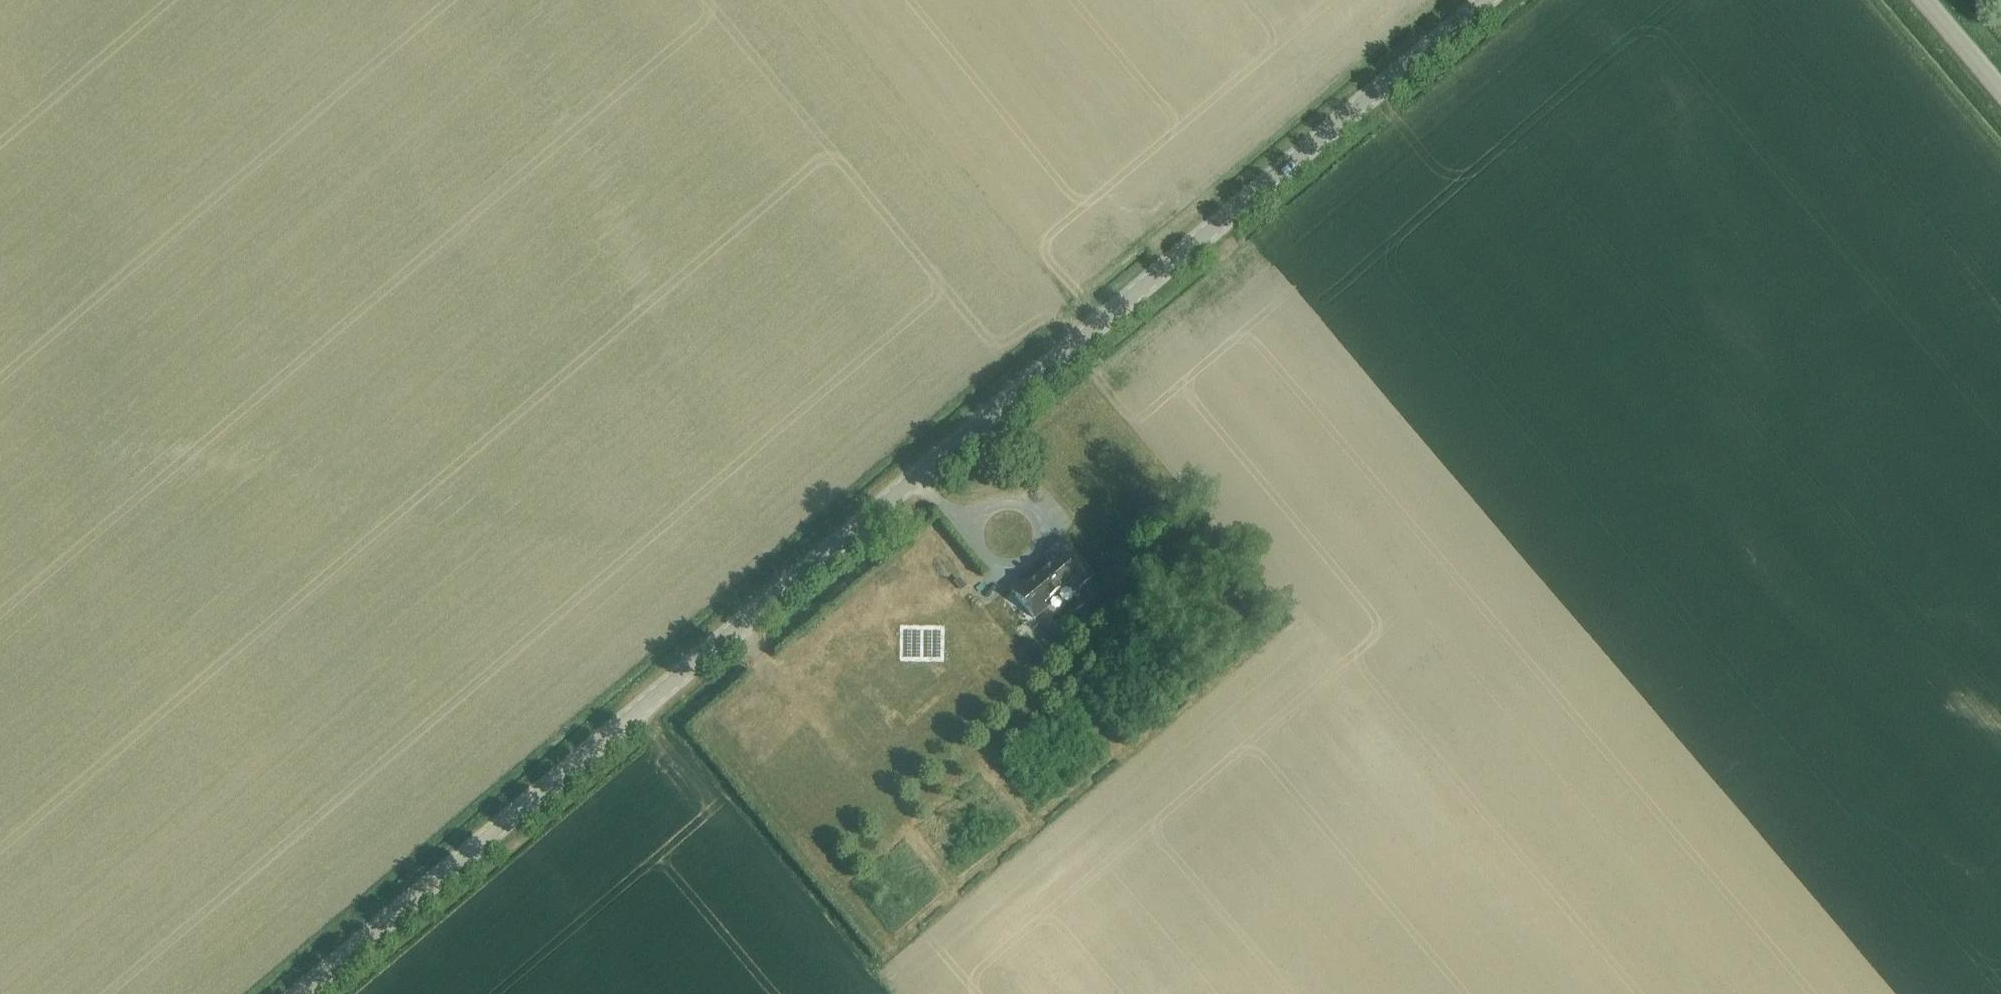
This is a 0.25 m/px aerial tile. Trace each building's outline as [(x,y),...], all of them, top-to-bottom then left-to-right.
[(1075,593),(1095,576),(1065,539),(1048,553),(1054,561),(1026,584),(1024,581),(1012,591),(1035,620),(1048,609),(1044,604),(1068,584),(1075,593)]
